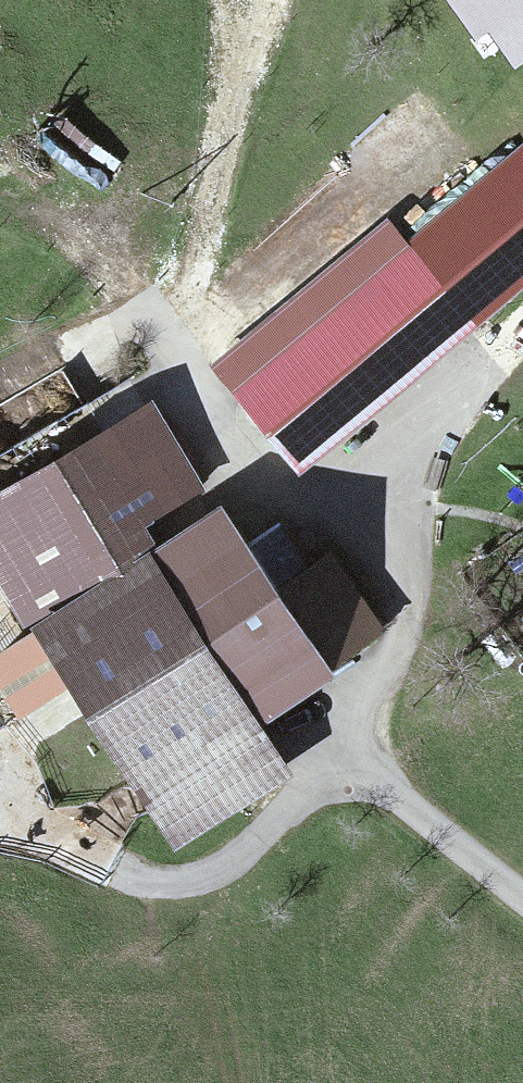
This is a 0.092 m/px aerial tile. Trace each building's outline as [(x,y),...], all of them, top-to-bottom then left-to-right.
[(306,480),(482,331),(395,228),(218,378),(306,480)] [(293,768),(261,719),(335,671),(331,664),(387,628),(333,545),(276,581),(221,498),(160,537),(150,521),(204,486),(150,404),(0,501),(0,578),(31,625),(0,645),(0,678),(21,711),(73,677),(180,841),(293,768)]
